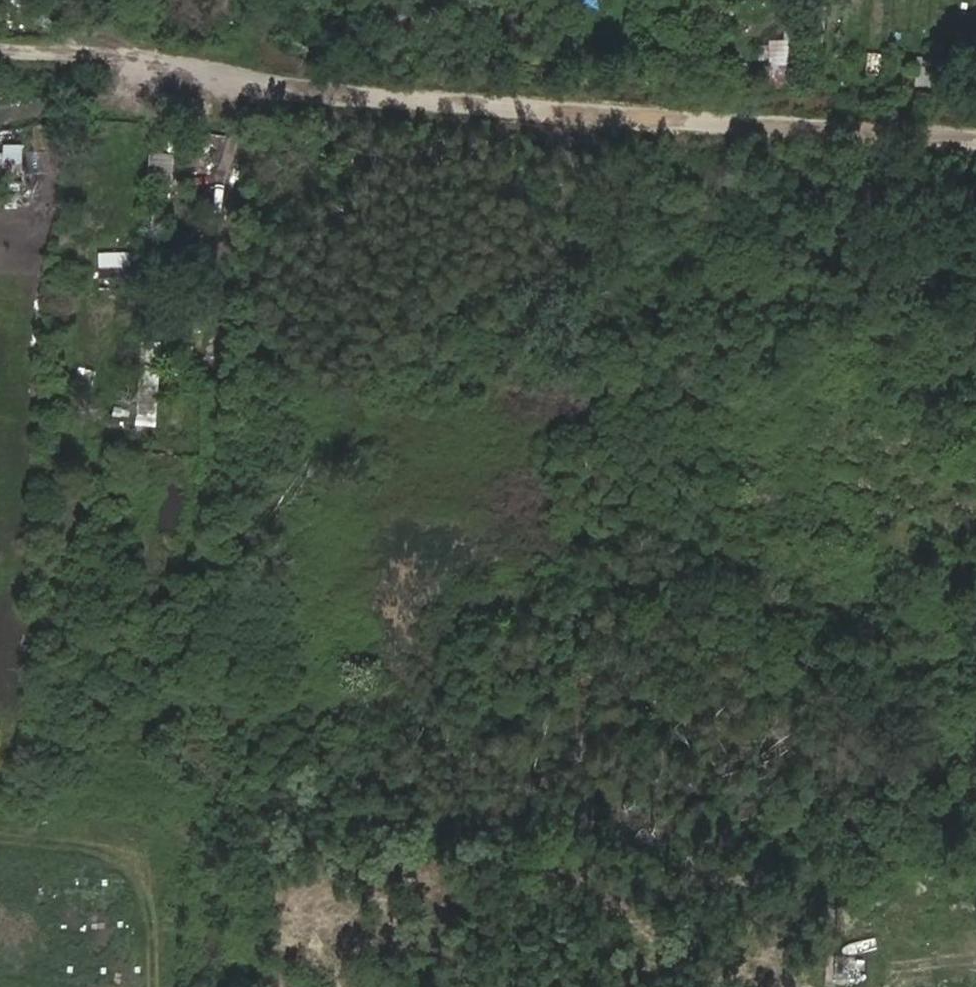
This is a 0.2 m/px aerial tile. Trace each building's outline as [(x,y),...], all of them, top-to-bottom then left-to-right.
[(783,63),(783,40),(763,40),(763,63),(783,63)] [(155,342),(136,341),(136,374),(155,374),(155,342)]
